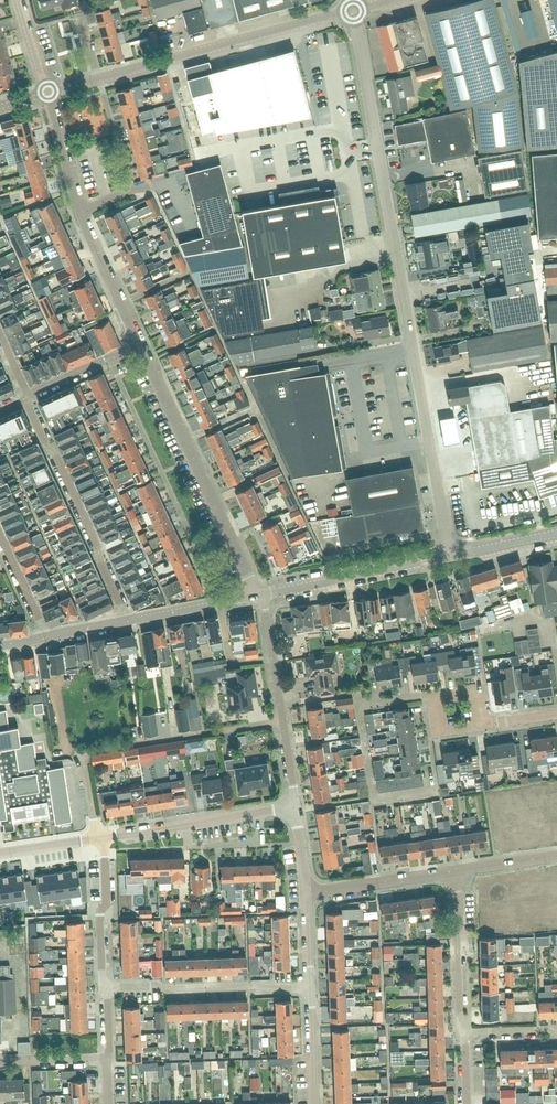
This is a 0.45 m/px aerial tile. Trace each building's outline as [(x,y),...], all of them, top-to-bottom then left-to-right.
[(208,27),(202,5),(201,5),(199,0),(151,0),(156,18),(183,10),(188,32),(208,27)] [(285,6),(307,0),(203,0),(210,26),(285,6)] [(440,72),(450,108),(472,102),(476,142),(478,151),(522,145),(515,83),(494,0),(473,0),(424,13),(438,64),(440,72)] [(554,22),(556,34),(556,0),(548,0),(554,22)] [(98,24),(113,20),(121,18),(119,11),(111,13),(109,7),(95,11),(98,24)] [(394,22),(406,66),(429,59),(417,15),(394,22)] [(102,36),(116,32),(113,20),(98,24),(102,36)] [(389,70),(406,66),(394,22),(377,26),(389,70)] [(165,29),(158,33),(162,40),(169,37),(165,29)] [(105,49),(120,45),(116,32),(102,36),(105,49)] [(10,58),(6,45),(0,47),(0,61),(10,58)] [(120,45),(105,49),(109,61),(123,57),(120,45)] [(205,62),(184,68),(190,91),(192,98),(202,133),(213,130),(213,133),(275,122),(297,118),(298,118),(301,117),(301,118),(302,118),(302,117),(310,116),(311,117),(312,116),(312,115),(311,115),(309,109),(310,108),(309,107),(308,108),(306,98),(293,49),(284,52),(283,52),(211,71),(208,61),(205,62)] [(518,61),(520,79),(521,98),(523,122),(526,148),(547,146),(556,145),(556,50),(539,55),(518,61)] [(13,71),(10,58),(0,61),(0,75),(13,71)] [(417,78),(440,72),(438,64),(415,70),(417,78)] [(1,88),(17,84),(13,71),(0,75),(0,91),(1,91),(1,88)] [(392,112),(407,109),(405,95),(414,93),(412,86),(410,75),(401,76),(386,79),(392,112)] [(161,92),(172,89),(169,82),(159,84),(161,92)] [(144,97),(141,84),(117,91),(121,103),(135,99),(144,97)] [(172,89),(161,92),(164,100),(174,98),(172,89)] [(124,116),(138,112),(135,99),(121,103),(124,116)] [(176,106),(166,109),(168,117),(178,114),(176,106)] [(397,140),(398,139),(425,135),(426,139),(431,161),(474,152),(465,108),(422,117),(422,119),(410,121),(394,124),(397,140)] [(128,128),(142,124),(140,118),(152,115),(150,109),(138,112),(124,116),(128,128)] [(178,114),(168,117),(171,125),(181,123),(178,114)] [(31,120),(29,119),(28,117),(15,120),(14,118),(0,122),(3,132),(13,129),(15,134),(32,130),(31,127),(32,124),(31,120)] [(153,127),(143,130),(142,124),(128,128),(131,140),(145,137),(145,136),(160,133),(159,127),(153,129),(153,127)] [(36,137),(33,136),(32,130),(15,134),(9,136),(13,149),(35,143),(35,142),(37,141),(36,137)] [(176,142),(185,139),(183,131),(173,134),(176,142)] [(131,140),(134,153),(149,149),(145,137),(131,140)] [(148,145),(156,144),(155,137),(147,138),(148,145)] [(178,150),(188,147),(185,139),(176,142),(178,150)] [(35,143),(13,149),(16,162),(17,162),(38,156),(35,143)] [(149,149),(134,153),(138,165),(161,159),(159,153),(150,156),(149,149)] [(484,197),(528,189),(521,150),(477,157),(484,197)] [(3,154),(7,169),(17,166),(13,151),(3,154)] [(556,235),(556,151),(531,153),(533,184),(537,225),(537,237),(556,235)] [(28,172),(42,168),(38,156),(17,162),(25,159),(28,172)] [(190,157),(177,160),(179,168),(192,165),(190,157)] [(164,158),(161,159),(138,165),(141,178),(165,171),(163,166),(166,165),(164,158)] [(243,244),(220,163),(207,166),(186,172),(188,181),(190,180),(206,237),(189,241),(188,239),(179,242),(198,284),(249,275),(244,244),(243,244)] [(45,181),(42,168),(28,172),(31,185),(45,181)] [(455,180),(459,202),(461,201),(461,202),(467,201),(463,178),(458,179),(455,180)] [(49,194),(45,181),(31,185),(33,191),(24,193),(26,200),(49,194)] [(411,207),(427,204),(423,181),(405,184),(407,194),(409,194),(411,207)] [(280,203),(241,210),(253,275),(328,262),(326,254),(344,251),(342,237),(334,194),(320,196),(319,190),(318,185),(278,192),(280,203)] [(414,236),(501,220),(530,215),(527,194),(411,214),(414,236)] [(151,211),(158,208),(152,196),(145,199),(151,211)] [(36,223),(57,213),(51,200),(30,210),(32,215),(29,217),(32,224),(35,222),(36,223)] [(136,211),(139,216),(147,213),(144,207),(136,211)] [(158,208),(151,211),(153,216),(160,213),(158,208)] [(139,216),(136,211),(123,217),(120,210),(105,217),(111,230),(138,217),(139,216)] [(42,234),(62,224),(57,213),(36,223),(41,234),(42,234)] [(10,234),(19,230),(21,229),(15,214),(3,219),(10,234)] [(116,242),(131,235),(129,229),(141,223),(138,217),(111,230),(116,242)] [(527,220),(484,228),(490,257),(500,255),(506,290),(486,294),(492,330),(541,321),(528,250),(533,249),(533,248),(530,235),(528,225),(527,221),(527,220)] [(68,236),(62,224),(42,234),(44,239),(37,242),(40,249),(48,245),(49,246),(68,236)] [(148,238),(159,232),(155,225),(144,230),(148,238)] [(169,232),(167,227),(160,230),(162,235),(169,232)] [(14,247),(25,242),(19,230),(10,234),(8,235),(14,247)] [(172,237),(169,232),(165,233),(162,235),(164,240),(165,242),(168,247),(175,243),(172,237)] [(10,244),(5,234),(0,236),(0,249),(10,244)] [(134,240),(131,235),(116,242),(122,254),(146,242),(149,241),(146,235),(142,236),(134,240)] [(74,248),(68,236),(49,246),(48,245),(40,249),(43,254),(47,252),(50,259),(60,254),(74,248)] [(32,237),(24,240),(29,250),(37,246),(32,237)] [(446,238),(415,242),(417,251),(418,259),(420,267),(443,263),(441,250),(448,249),(446,238)] [(19,259),(26,256),(31,254),(25,242),(14,247),(19,259)] [(146,242),(122,254),(127,266),(143,259),(140,253),(149,248),(146,242)] [(79,260),(74,248),(60,254),(66,267),(79,260)] [(178,250),(171,254),(173,259),(180,255),(178,250)] [(9,265),(18,261),(15,255),(7,259),(8,263),(9,265)] [(180,255),(173,259),(175,264),(178,271),(186,268),(185,266),(183,260),(183,261),(180,255)] [(25,271),(31,268),(28,261),(26,256),(19,259),(25,271)] [(482,269),(480,258),(469,260),(459,262),(460,272),(482,269)] [(161,259),(154,263),(153,261),(145,264),(143,259),(127,266),(133,278),(156,267),(160,266),(163,264),(161,259)] [(79,260),(66,267),(56,272),(62,284),(64,283),(85,273),(79,260)] [(18,261),(9,265),(11,270),(20,265),(18,261)] [(156,267),(133,278),(139,290),(154,283),(151,277),(167,269),(165,263),(163,264),(160,266),(156,267)] [(545,284),(545,295),(556,294),(556,267),(544,268),(545,284)] [(31,268),(25,271),(28,278),(35,275),(31,268)] [(351,294),(362,292),(380,289),(377,270),(348,275),(351,294)] [(24,275),(22,271),(14,275),(16,279),(24,275)] [(14,275),(13,273),(3,278),(2,275),(0,276),(0,287),(16,279),(14,275)] [(42,307),(48,304),(44,296),(51,292),(43,278),(30,285),(42,307)] [(10,292),(10,291),(14,288),(12,285),(17,283),(16,279),(0,287),(0,297),(10,292)] [(81,303),(97,296),(90,279),(81,283),(82,285),(75,289),(81,303)] [(223,336),(264,329),(256,279),(200,288),(223,336)] [(195,288),(188,291),(191,296),(197,293),(195,288)] [(380,289),(362,292),(365,310),(383,307),(380,289)] [(25,295),(23,290),(11,295),(10,292),(0,297),(0,307),(25,295)] [(174,291),(164,296),(161,290),(146,297),(151,309),(177,296),(174,291)] [(25,295),(0,307),(0,317),(14,310),(18,309),(16,304),(25,300),(33,296),(32,292),(25,295)] [(104,309),(97,296),(81,303),(77,305),(79,311),(84,309),(88,317),(104,309)] [(169,308),(180,303),(177,296),(151,309),(157,321),(172,314),(169,308)] [(546,300),(549,339),(556,339),(556,299),(546,300)] [(202,300),(193,304),(190,305),(193,310),(204,305),(202,300)] [(430,331),(444,328),(447,328),(446,319),(458,317),(457,308),(446,310),(441,310),(440,305),(426,307),(430,331)] [(319,307),(309,309),(311,322),(321,320),(319,307)] [(197,311),(199,316),(206,312),(204,308),(197,311)] [(341,308),(328,310),(329,316),(329,320),(343,318),(342,310),(341,308)] [(46,313),(48,319),(56,315),(53,309),(46,313)] [(0,317),(0,318),(4,326),(27,316),(25,311),(16,315),(14,310),(0,317)] [(212,325),(209,317),(206,312),(199,316),(205,328),(212,325)] [(21,324),(35,318),(32,313),(27,316),(4,326),(8,335),(23,329),(21,324)] [(175,321),(172,314),(157,321),(162,333),(185,322),(183,317),(175,321)] [(51,324),(55,334),(68,329),(65,322),(60,324),(56,315),(48,319),(51,324)] [(374,335),(388,333),(385,316),(360,320),(360,318),(352,320),(354,334),(362,333),(363,338),(374,336),(374,335)] [(42,324),(45,330),(49,328),(48,327),(44,318),(40,320),(42,324)] [(97,355),(120,345),(109,321),(99,325),(96,319),(83,325),(97,355)] [(185,322),(162,333),(168,345),(183,338),(191,335),(185,322)] [(459,358),(458,352),(467,351),(471,372),(547,359),(542,325),(465,339),(465,340),(433,346),(436,364),(445,362),(445,360),(459,358)] [(234,362),(316,349),(312,326),(224,340),(234,362)] [(12,344),(38,333),(36,327),(24,332),(23,329),(8,335),(12,344)] [(16,353),(31,347),(37,344),(35,339),(46,334),(48,338),(52,336),(49,328),(38,333),(12,344),(16,353)] [(83,344),(76,329),(75,329),(71,331),(78,347),(85,361),(95,356),(88,342),(83,344)] [(215,348),(221,345),(219,340),(216,333),(209,336),(204,338),(206,343),(211,341),(212,343),(215,348)] [(45,345),(58,373),(66,369),(59,355),(60,355),(57,347),(51,350),(49,344),(45,345)] [(49,378),(58,373),(45,345),(39,348),(44,357),(40,359),(49,378)] [(69,351),(76,365),(85,361),(78,347),(69,351)] [(174,367),(201,355),(198,348),(186,353),(184,348),(168,355),(174,367)] [(49,378),(40,359),(36,361),(32,351),(27,353),(32,363),(40,381),(49,378)] [(59,355),(66,369),(76,365),(69,351),(60,355),(59,355)] [(40,381),(32,363),(27,353),(23,355),(28,365),(22,367),(31,386),(40,381)] [(192,366),(204,360),(201,355),(174,367),(179,379),(195,372),(192,366)] [(221,363),(206,366),(208,373),(222,370),(221,363)] [(302,375),(300,364),(245,374),(291,477),(342,467),(326,371),(302,375)] [(203,368),(195,372),(179,379),(185,391),(208,380),(203,368)] [(228,377),(235,374),(232,369),(226,372),(228,377)] [(93,390),(107,383),(102,373),(88,379),(89,380),(87,381),(90,387),(91,386),(93,390)] [(206,396),(215,392),(209,380),(208,380),(185,391),(191,404),(206,396)] [(449,404),(459,402),(459,404),(465,409),(466,409),(478,475),(480,487),(531,478),(538,498),(556,492),(556,454),(556,450),(555,437),(553,437),(548,404),(529,407),(509,411),(507,402),(504,383),(499,380),(466,385),(446,389),(449,404)] [(0,383),(0,399),(14,393),(10,383),(7,384),(5,381),(0,383)] [(230,391),(241,386),(239,381),(227,386),(230,391)] [(112,394),(107,383),(93,390),(98,400),(112,394)] [(79,396),(76,388),(74,385),(65,390),(79,419),(83,417),(79,407),(78,408),(78,406),(83,404),(83,403),(79,396)] [(237,396),(244,393),(241,388),(235,391),(237,396)] [(70,411),(74,421),(79,419),(65,390),(56,393),(65,412),(70,410),(70,411)] [(61,415),(60,416),(60,415),(65,412),(56,393),(47,397),(61,427),(66,425),(61,415)] [(246,398),(244,393),(237,396),(233,398),(238,409),(249,404),(246,398)] [(112,394),(98,400),(100,405),(94,408),(97,413),(117,404),(112,394)] [(209,402),(206,396),(191,404),(196,415),(219,405),(216,398),(209,402)] [(51,418),(56,429),(61,427),(47,397),(38,401),(47,420),(51,418)] [(219,405),(196,415),(202,428),(217,421),(215,415),(227,409),(224,402),(219,405)] [(101,424),(122,415),(117,404),(97,413),(84,419),(87,424),(98,419),(100,424),(101,423),(101,424)] [(27,430),(31,429),(22,409),(13,413),(27,443),(32,440),(27,430)] [(20,434),(22,439),(20,440),(22,444),(27,443),(13,413),(4,417),(13,437),(20,434)] [(106,433),(112,431),(126,425),(122,415),(101,424),(106,433)] [(8,451),(11,450),(10,448),(12,447),(8,439),(13,437),(4,417),(0,419),(0,432),(8,451)] [(444,440),(458,438),(455,418),(440,421),(444,440)] [(250,424),(252,429),(259,426),(256,421),(250,424)] [(77,424),(80,430),(75,433),(72,427),(54,436),(58,445),(86,432),(84,428),(82,422),(77,424)] [(126,425),(112,431),(117,441),(131,435),(126,425)] [(236,429),(225,434),(221,426),(205,433),(212,448),(239,435),(236,429)] [(91,432),(94,439),(99,437),(95,430),(91,432)] [(4,453),(8,451),(0,432),(0,445),(4,453)] [(78,440),(88,436),(86,432),(58,445),(62,453),(80,445),(78,440)] [(122,452),(136,445),(131,435),(117,441),(119,447),(112,450),(114,454),(121,451),(122,452)] [(238,436),(212,448),(217,460),(232,453),(229,446),(241,441),(238,436)] [(103,445),(101,442),(99,437),(94,439),(98,447),(103,445)] [(19,451),(23,460),(42,452),(38,443),(19,451)] [(80,445),(62,453),(66,463),(84,454),(83,450),(80,445)] [(126,462),(140,455),(136,445),(122,452),(126,462)] [(89,463),(86,458),(93,455),(97,453),(95,449),(84,454),(66,463),(70,471),(89,463)] [(100,452),(104,460),(111,457),(110,456),(108,457),(105,450),(100,452)] [(15,468),(25,464),(27,469),(46,461),(42,452),(23,460),(21,461),(13,465),(15,468)] [(236,460),(232,453),(217,460),(223,472),(238,465),(242,462),(240,458),(236,460)] [(140,455),(126,462),(129,467),(115,473),(118,478),(145,466),(140,455)] [(111,457),(104,460),(107,468),(112,466),(110,461),(112,460),(111,457)] [(244,477),(240,471),(250,466),(250,465),(254,463),(252,458),(242,462),(238,465),(223,472),(229,484),(244,477)] [(0,465),(0,472),(11,467),(8,461),(0,465)] [(27,475),(20,478),(22,482),(50,469),(46,461),(27,469),(29,473),(26,474),(27,475)] [(91,468),(89,463),(70,471),(74,480),(103,467),(101,463),(91,468)] [(338,545),(423,530),(418,501),(412,465),(345,477),(351,508),(352,514),(341,515),(334,517),(334,519),(338,545)] [(136,483),(150,476),(145,466),(118,478),(120,483),(133,477),(136,483)] [(278,466),(255,477),(258,484),(274,476),(278,474),(281,472),(278,466)] [(12,471),(13,471),(11,467),(0,472),(0,484),(4,482),(2,476),(12,471)] [(100,473),(104,471),(105,471),(103,467),(74,480),(79,489),(97,481),(95,476),(100,473)] [(24,487),(34,482),(36,487),(54,479),(50,469),(22,482),(24,487)] [(118,478),(115,473),(114,470),(110,472),(113,480),(118,478)] [(281,472),(278,474),(274,476),(277,484),(280,490),(288,486),(285,480),(281,472)] [(54,479),(36,487),(39,495),(40,496),(58,487),(54,479)] [(84,500),(102,491),(103,490),(98,480),(97,481),(79,489),(84,500)] [(142,499),(157,492),(152,480),(137,487),(142,499)] [(9,486),(6,481),(4,482),(0,484),(0,496),(19,487),(20,487),(18,482),(9,486)] [(243,507),(264,497),(261,491),(256,493),(252,485),(236,493),(243,507)] [(112,487),(108,488),(106,489),(107,491),(109,491),(110,491),(111,494),(105,497),(102,491),(84,500),(88,509),(107,500),(116,496),(114,492),(115,492),(112,486),(112,487)] [(282,495),(290,491),(288,486),(280,490),(282,495)] [(0,496),(0,508),(16,501),(13,495),(21,490),(20,487),(19,487),(0,496)] [(39,495),(30,500),(34,509),(44,505),(62,496),(58,487),(40,496),(39,495)] [(125,507),(125,506),(133,503),(127,490),(119,494),(125,507)] [(289,510),(297,506),(290,491),(282,495),(289,510)] [(148,511),(163,504),(157,492),(142,499),(148,511)] [(44,505),(47,513),(48,513),(66,505),(62,496),(44,505)] [(0,520),(29,507),(27,504),(24,497),(20,499),(23,504),(18,506),(16,501),(0,508),(0,519),(0,520)] [(264,497),(243,507),(249,521),(265,514),(262,506),(267,504),(264,497)] [(111,509),(108,504),(107,500),(88,509),(92,518),(110,510),(111,509)] [(153,522),(154,523),(169,516),(163,504),(148,511),(153,522)] [(70,514),(66,505),(48,513),(47,513),(38,517),(40,522),(50,518),(52,522),(70,514)] [(22,515),(31,511),(29,507),(0,520),(5,529),(23,520),(24,520),(22,515)] [(301,515),(298,508),(290,512),(293,519),(301,515)] [(328,510),(329,516),(338,515),(337,508),(328,510)] [(96,528),(114,519),(124,515),(122,510),(117,512),(112,514),(110,510),(92,518),(96,528)] [(243,510),(235,512),(237,518),(233,520),(237,531),(248,527),(243,510)] [(54,527),(45,532),(47,536),(56,531),(74,523),(70,514),(52,522),(54,527)] [(174,529),(169,516),(154,523),(153,522),(147,525),(150,530),(156,528),(160,536),(174,529)] [(119,530),(114,519),(96,528),(101,538),(119,530)] [(23,520),(5,529),(9,539),(27,531),(28,531),(23,520)] [(280,520),(262,529),(263,530),(262,530),(262,531),(264,535),(265,536),(265,535),(267,539),(268,541),(286,533),(280,520)] [(51,545),(79,532),(74,523),(56,531),(58,537),(49,541),(51,545)] [(165,548),(180,541),(174,529),(160,536),(165,548)] [(123,539),(121,535),(119,530),(101,538),(106,548),(123,539)] [(41,533),(30,538),(27,531),(9,539),(14,550),(42,536),(41,533)] [(288,538),(286,533),(268,541),(274,553),(291,545),(292,546),(295,544),(307,538),(304,531),(288,538)] [(79,532),(51,545),(52,548),(62,544),(64,549),(83,541),(79,532)] [(36,552),(34,547),(45,542),(42,536),(14,550),(19,560),(36,552)] [(110,558),(128,550),(123,539),(106,548),(110,558)] [(59,552),(55,554),(59,563),(68,559),(87,550),(83,541),(64,549),(59,552)] [(170,559),(171,560),(185,553),(180,541),(165,548),(168,554),(163,557),(165,562),(170,559)] [(297,557),(295,553),(298,551),(295,544),(292,546),(291,545),(274,553),(276,558),(274,559),(276,565),(279,565),(297,557)] [(47,547),(40,550),(43,556),(43,557),(51,554),(47,547)] [(143,549),(146,557),(151,554),(148,547),(143,549)] [(39,558),(43,556),(40,550),(36,552),(19,560),(24,572),(42,564),(39,558)] [(63,572),(91,559),(87,550),(68,559),(70,563),(61,567),(63,572)] [(128,550),(110,558),(115,568),(143,555),(141,550),(130,555),(128,550)] [(176,573),(191,566),(185,553),(171,560),(176,573)] [(153,562),(162,560),(160,554),(152,555),(153,562)] [(143,555),(115,568),(120,578),(137,570),(142,568),(143,567),(148,565),(145,559),(143,555)] [(49,568),(55,565),(53,559),(46,562),(49,568)] [(77,577),(95,568),(91,559),(63,572),(65,576),(74,571),(77,577)] [(509,564),(515,579),(524,577),(519,561),(509,564)] [(552,565),(551,561),(528,565),(534,601),(556,597),(556,593),(556,565),(552,565)] [(42,564),(24,572),(30,585),(48,577),(42,564)] [(515,579),(509,564),(499,567),(504,583),(515,579)] [(191,566),(176,573),(179,579),(163,587),(165,593),(197,578),(191,566)] [(72,590),(99,577),(95,568),(77,577),(79,582),(70,586),(72,590)] [(482,572),(486,587),(499,583),(495,568),(482,572)] [(139,575),(137,570),(120,578),(124,588),(152,575),(150,570),(139,575)] [(161,571),(154,574),(157,581),(163,578),(161,571)] [(486,587),(482,572),(470,576),(474,590),(486,587)] [(152,575),(124,588),(129,598),(146,590),(144,585),(154,580),(152,575)] [(463,604),(475,601),(467,576),(456,580),(463,604)] [(48,577),(30,585),(36,597),(54,589),(48,577)] [(85,594),(103,586),(99,577),(72,590),(74,594),(82,590),(85,594)] [(196,595),(195,593),(202,590),(197,578),(165,593),(167,598),(184,590),(187,597),(189,596),(190,598),(196,595)] [(56,582),(58,586),(59,588),(65,585),(62,579),(56,582)] [(442,608),(455,605),(448,580),(435,584),(442,608)] [(435,584),(429,586),(431,596),(438,594),(435,584)] [(160,591),(158,587),(157,585),(146,590),(129,598),(134,609),(151,601),(149,596),(151,595),(156,605),(165,600),(160,591)] [(103,586),(85,594),(80,597),(82,601),(87,598),(89,604),(108,596),(103,586)] [(419,612),(425,611),(424,603),(430,602),(426,587),(414,590),(419,612)] [(406,611),(408,620),(415,618),(413,610),(414,610),(410,592),(394,595),(398,613),(406,611)] [(398,613),(394,595),(380,597),(383,617),(397,614),(397,613),(398,613)] [(108,596),(89,604),(80,608),(85,620),(95,616),(113,608),(108,596)] [(523,610),(519,596),(508,600),(512,613),(515,612),(515,613),(523,610)] [(60,604),(67,619),(70,620),(74,618),(75,615),(78,614),(70,597),(59,602),(60,604)] [(367,599),(371,625),(370,622),(375,621),(374,616),(380,616),(377,598),(367,599)] [(59,602),(58,599),(48,603),(51,608),(43,612),(49,627),(67,619),(60,604),(59,602)] [(371,625),(367,599),(355,600),(358,626),(365,625),(371,625)] [(330,602),(332,628),(333,628),(333,630),(350,628),(348,601),(330,602)] [(542,603),(544,616),(556,614),(556,601),(542,603)] [(324,627),(324,629),(332,628),(330,602),(320,603),(324,627)] [(324,627),(320,603),(312,604),(314,623),(314,628),(324,627)] [(26,616),(20,604),(16,605),(17,617),(26,616)] [(294,630),(312,628),(309,604),(306,605),(306,604),(302,604),(303,605),(290,606),(291,616),(282,617),(284,636),(294,635),(294,630)] [(9,636),(7,619),(6,611),(0,612),(0,637),(9,636)] [(462,628),(481,623),(479,615),(460,620),(462,628)] [(230,618),(231,633),(243,633),(244,644),(257,643),(255,616),(230,618)] [(210,643),(221,641),(217,617),(205,619),(210,643)] [(10,618),(7,619),(9,636),(25,634),(28,632),(28,625),(26,624),(25,619),(10,621),(10,618)] [(194,621),(198,641),(206,640),(203,620),(194,621)] [(198,641),(194,621),(181,624),(184,638),(185,647),(199,645),(198,641)] [(184,638),(181,624),(169,626),(171,640),(184,638)] [(164,628),(153,629),(158,663),(159,662),(160,667),(173,665),(169,642),(166,643),(164,628)] [(146,664),(158,663),(153,629),(142,631),(146,664)] [(128,651),(138,649),(134,633),(119,637),(124,658),(130,657),(128,651)] [(106,638),(108,661),(122,660),(119,637),(106,638)] [(108,661),(106,638),(91,640),(95,677),(110,675),(108,661)] [(520,640),(522,654),(529,653),(527,639),(520,640)] [(515,655),(522,654),(520,640),(513,641),(515,655)] [(77,643),(78,663),(83,662),(83,657),(90,657),(88,641),(77,642),(77,643)] [(78,663),(77,643),(67,644),(67,646),(63,646),(63,650),(64,651),(49,653),(48,651),(37,653),(43,687),(47,686),(45,676),(78,671),(78,663)] [(459,648),(460,655),(463,674),(464,674),(465,676),(474,675),(474,672),(476,672),(474,660),(480,659),(478,645),(459,648)] [(257,648),(244,650),(245,658),(258,656),(257,648)] [(463,674),(460,655),(452,656),(451,650),(440,651),(443,665),(449,664),(450,676),(463,674)] [(423,660),(426,679),(438,677),(437,666),(443,665),(440,651),(430,653),(431,659),(423,660)] [(305,657),(308,675),(315,674),(318,692),(334,690),(331,672),(338,670),(335,652),(305,657)] [(24,671),(36,669),(34,655),(22,657),(24,671)] [(404,657),(406,670),(411,670),(413,681),(426,679),(423,660),(415,662),(414,655),(404,657)] [(15,681),(25,679),(21,657),(11,659),(15,681)] [(385,658),(389,685),(396,684),(396,687),(402,686),(399,671),(406,670),(404,657),(397,658),(397,664),(391,665),(390,657),(385,658)] [(213,660),(215,668),(224,667),(227,666),(226,658),(213,660)] [(389,685),(385,658),(379,659),(381,666),(374,667),(373,662),(367,663),(369,676),(375,675),(378,689),(383,689),(383,686),(389,685)] [(144,661),(144,662),(136,663),(138,675),(146,673),(144,661)] [(535,674),(538,696),(551,693),(550,685),(556,684),(553,663),(546,664),(546,665),(539,666),(540,673),(535,674)] [(515,690),(511,666),(499,668),(500,679),(491,680),(495,702),(509,700),(508,691),(515,690)] [(205,670),(193,671),(196,687),(218,683),(217,678),(226,677),(224,667),(215,668),(205,670)] [(538,696),(535,674),(529,675),(527,668),(520,669),(520,668),(513,669),(517,691),(523,690),(524,698),(538,696)] [(249,696),(257,695),(253,671),(238,674),(239,684),(228,686),(232,710),(251,707),(249,696)] [(28,694),(29,703),(43,701),(42,692),(28,694)] [(349,716),(354,715),(353,708),(352,705),(354,705),(352,696),(336,699),(337,707),(347,706),(349,716)] [(185,699),(187,710),(188,717),(199,715),(196,697),(185,699)] [(35,713),(44,711),(42,703),(34,705),(35,713)] [(324,720),(333,719),(339,718),(346,717),(345,713),(339,714),(339,712),(324,715),(322,706),(307,709),(310,722),(324,720)] [(388,723),(389,731),(414,727),(412,713),(409,714),(408,707),(385,711),(386,717),(382,718),(383,724),(388,723)] [(72,821),(63,766),(47,768),(45,757),(36,759),(33,741),(20,743),(17,726),(8,727),(5,709),(0,710),(0,819),(3,819),(5,831),(15,830),(14,823),(54,816),(55,823),(72,821)] [(179,731),(187,730),(190,730),(188,717),(187,710),(176,712),(179,731)] [(154,712),(141,714),(144,736),(157,734),(154,712)] [(365,714),(367,733),(374,732),(375,732),(372,713),(371,713),(366,714),(365,714)] [(333,719),(334,724),(334,725),(340,724),(341,725),(354,724),(353,716),(354,716),(354,715),(349,716),(346,717),(339,718),(333,719)] [(325,726),(334,724),(333,719),(324,720),(310,722),(312,736),(323,734),(326,734),(325,726)] [(416,740),(414,727),(389,731),(390,736),(397,735),(398,743),(416,740)] [(543,737),(546,756),(547,763),(556,762),(556,736),(556,735),(543,737)] [(350,738),(351,745),(360,744),(359,737),(350,738)] [(546,756),(543,737),(530,739),(531,748),(525,749),(528,767),(528,772),(537,771),(537,765),(547,763),(546,756)] [(368,740),(369,742),(369,747),(374,746),(387,744),(386,738),(368,740)] [(400,755),(418,753),(416,740),(398,743),(387,744),(374,746),(375,752),(387,751),(387,753),(399,751),(400,755)] [(358,753),(357,753),(356,747),(338,749),(339,750),(338,750),(331,751),(329,741),(321,742),(322,745),(307,747),(309,761),(340,756),(351,755),(358,753)] [(165,744),(167,755),(179,753),(177,742),(165,744)] [(500,744),(503,764),(511,763),(512,770),(523,769),(521,753),(515,754),(513,742),(500,744)] [(165,744),(151,746),(153,757),(167,755),(165,744)] [(503,764),(500,744),(486,746),(487,754),(481,755),(484,774),(495,773),(494,765),(503,764)] [(151,746),(138,748),(139,759),(153,757),(151,746)] [(126,761),(139,759),(138,748),(124,750),(126,761)] [(456,750),(459,769),(466,768),(467,778),(480,776),(478,760),(471,761),(469,748),(456,750)] [(121,750),(111,752),(112,762),(123,761),(121,750)] [(459,769),(456,750),(442,752),(444,763),(436,764),(438,783),(453,781),(451,770),(459,769)] [(93,764),(93,765),(107,763),(112,762),(111,752),(91,755),(93,764)] [(358,753),(351,755),(351,760),(352,767),(363,765),(361,753),(358,753)] [(408,775),(414,774),(415,773),(414,767),(420,766),(418,753),(400,755),(401,763),(393,764),(394,770),(395,776),(401,775),(408,775)] [(249,787),(270,784),(266,763),(245,766),(244,756),(224,759),(227,777),(235,776),(238,794),(249,793),(249,787)] [(309,761),(311,774),(326,772),(325,764),(340,762),(340,756),(309,761)] [(206,799),(223,797),(220,777),(219,777),(218,773),(219,773),(218,769),(217,769),(216,764),(205,766),(206,773),(192,775),(194,788),(204,786),(206,799)] [(326,772),(311,774),(313,787),(328,785),(326,772)] [(414,774),(417,786),(423,785),(421,772),(415,773),(414,774)] [(410,787),(417,786),(414,774),(408,775),(410,787)] [(397,789),(403,788),(401,775),(395,776),(397,789)] [(403,788),(410,787),(408,775),(401,775),(403,788)] [(390,790),(397,789),(395,776),(388,777),(390,790)] [(384,791),(390,790),(388,777),(384,778),(382,778),(384,791)] [(170,780),(174,804),(188,802),(184,778),(170,780)] [(378,792),(384,791),(382,778),(376,779),(378,792)] [(157,782),(160,806),(174,804),(170,780),(157,782)] [(130,786),(133,810),(147,808),(144,787),(143,782),(129,784),(129,786),(130,786)] [(147,808),(160,806),(157,782),(157,785),(144,787),(147,808)] [(330,798),(329,791),(335,790),(344,788),(343,782),(337,783),(328,785),(313,787),(315,801),(330,798)] [(545,784),(546,794),(556,792),(556,783),(545,784)] [(130,786),(129,786),(116,789),(120,813),(133,810),(130,786)] [(99,791),(101,804),(105,803),(106,815),(120,813),(116,789),(99,791)] [(445,807),(452,806),(450,798),(443,800),(445,807)] [(435,812),(441,811),(439,799),(429,801),(430,807),(434,806),(435,812)] [(363,812),(364,819),(371,818),(370,807),(369,807),(369,802),(358,804),(359,813),(363,812)] [(318,826),(337,823),(343,822),(342,816),(338,817),(337,808),(316,812),(318,826)] [(458,833),(460,849),(473,847),(471,832),(470,823),(469,817),(464,818),(464,824),(466,832),(458,833)] [(443,821),(444,827),(447,851),(460,849),(458,833),(451,835),(448,820),(443,821)] [(439,836),(432,837),(434,853),(447,851),(444,827),(443,821),(437,822),(439,836)] [(320,839),(339,836),(337,823),(318,826),(320,839)] [(434,853),(432,837),(427,838),(425,829),(423,829),(422,824),(417,825),(418,831),(419,839),(421,855),(434,853)] [(471,832),(473,847),(487,845),(484,830),(471,832)] [(339,836),(320,839),(323,853),(348,849),(347,843),(341,844),(340,836),(339,836)] [(419,839),(406,841),(408,857),(421,855),(419,839)] [(408,857),(406,841),(392,843),(395,858),(408,857)] [(395,858),(392,843),(379,845),(381,860),(395,858)] [(364,874),(366,874),(372,873),(371,864),(376,863),(375,851),(376,851),(375,845),(368,846),(369,851),(361,852),(364,874)] [(342,856),(349,855),(348,849),(323,853),(325,867),(341,864),(343,861),(342,856)] [(165,857),(157,858),(157,873),(158,882),(171,882),(171,880),(171,872),(170,857),(165,857)] [(170,857),(171,872),(171,880),(185,880),(184,857),(170,857)] [(144,877),(143,858),(130,858),(131,873),(138,873),(138,877),(144,877)] [(157,858),(143,858),(144,877),(151,877),(151,873),(157,873),(157,858)] [(248,888),(248,879),(248,864),(234,865),(235,879),(235,888),(241,888),(248,888)] [(262,899),(262,888),(261,864),(248,864),(248,879),(254,879),(254,899),(262,899)] [(261,864),(262,888),(270,888),(270,885),(275,885),(274,864),(261,864)] [(222,889),(235,888),(235,879),(234,865),(221,865),(222,889)] [(201,884),(210,884),(210,866),(195,866),(196,874),(192,875),(193,892),(202,892),(201,884)] [(69,896),(81,895),(82,900),(86,899),(85,875),(78,877),(77,869),(65,871),(69,892),(69,896)] [(52,899),(64,897),(65,902),(70,902),(69,896),(69,892),(65,871),(48,873),(52,899)] [(14,901),(26,899),(27,904),(33,903),(32,894),(32,893),(31,884),(30,880),(24,881),(23,873),(10,875),(13,895),(14,901)] [(48,873),(36,875),(37,883),(31,884),(32,893),(32,894),(33,903),(34,907),(41,906),(40,901),(52,899),(48,873)] [(13,895),(10,875),(0,876),(0,903),(9,902),(10,907),(15,906),(14,901),(13,895)] [(420,897),(422,913),(439,910),(438,901),(435,901),(434,895),(420,897)] [(422,913),(420,897),(407,899),(409,914),(422,913)] [(393,901),(398,932),(405,931),(403,915),(409,914),(407,899),(380,903),(393,901)] [(216,900),(216,913),(236,912),(236,905),(224,906),(223,900),(216,900)] [(393,901),(380,903),(382,918),(390,917),(393,932),(398,932),(393,901)] [(275,903),(275,904),(267,905),(262,905),(262,911),(285,911),(284,902),(275,903)] [(342,926),(342,918),(359,917),(359,908),(340,908),(340,912),(327,913),(327,926),(342,926)] [(13,909),(9,910),(10,917),(6,917),(7,925),(15,924),(14,916),(13,909)] [(271,923),(265,923),(265,929),(264,929),(288,928),(288,915),(271,915),(271,923)] [(53,935),(57,935),(84,934),(83,920),(78,921),(77,918),(67,919),(67,921),(67,928),(53,928),(53,935)] [(136,920),(121,920),(121,934),(143,933),(142,925),(140,925),(140,920),(136,920)] [(438,940),(438,932),(431,932),(430,927),(431,927),(430,920),(423,921),(424,928),(425,932),(426,940),(438,940)] [(348,926),(342,926),(327,926),(327,939),(343,939),(342,932),(348,932),(348,926)] [(264,942),(272,942),(288,941),(288,928),(264,929),(264,942)] [(122,947),(143,946),(143,933),(121,934),(122,947)] [(84,948),(84,934),(57,935),(57,942),(68,942),(68,948),(84,948)] [(536,935),(536,944),(536,946),(549,945),(548,934),(536,935)] [(36,936),(29,937),(30,950),(39,949),(39,936),(36,936)] [(354,938),(343,939),(327,939),(328,953),(343,952),(343,946),(354,946),(354,938)] [(481,952),(496,951),(496,938),(480,939),(481,952)] [(520,938),(519,953),(532,954),(533,939),(520,938)] [(288,941),(272,942),(272,950),(264,950),(264,955),(273,955),(289,954),(288,941)] [(427,958),(441,957),(441,944),(427,945),(427,958)] [(143,946),(122,947),(122,960),(138,960),(138,952),(141,951),(141,947),(143,947),(143,946)] [(382,960),(392,961),(392,947),(382,947),(382,960)] [(84,948),(68,948),(68,956),(59,957),(59,963),(68,962),(85,962),(84,948)] [(180,974),(179,948),(172,949),(172,959),(166,959),(166,974),(180,974)] [(186,958),(185,948),(179,948),(180,974),(193,973),(192,958),(186,958)] [(232,956),(233,972),(246,971),(246,956),(239,956),(239,949),(232,949),(232,956)] [(481,965),(497,965),(496,951),(481,952),(481,965)] [(30,964),(38,963),(37,952),(29,952),(30,964)] [(343,952),(328,953),(328,966),(344,965),(343,952)] [(289,968),(289,954),(273,955),(264,955),(264,962),(267,962),(267,968),(273,968),(273,969),(289,968)] [(219,957),(220,972),(233,972),(232,956),(219,957)] [(249,956),(249,965),(258,965),(258,956),(254,956),(249,956)] [(192,958),(193,973),(206,973),(206,957),(192,958)] [(206,957),(206,973),(220,972),(219,957),(206,957)] [(427,958),(428,971),(441,971),(441,957),(427,958)] [(153,975),(155,975),(163,974),(162,959),(153,959),(153,975)] [(138,960),(122,960),(123,974),(138,973),(142,973),(141,968),(138,968),(138,960)] [(85,962),(68,962),(69,976),(85,975),(85,962)] [(4,1013),(16,1012),(14,977),(10,978),(9,964),(0,965),(0,1041),(1,1041),(0,1019),(4,1019),(4,1013)] [(329,979),(344,979),(344,965),(328,966),(329,979)] [(481,965),(481,978),(497,978),(497,965),(481,965)] [(29,978),(30,978),(38,977),(44,977),(43,966),(29,967),(29,978)] [(428,977),(418,978),(418,979),(412,979),(412,985),(419,985),(428,984),(442,984),(441,971),(428,971),(428,977)] [(65,976),(65,982),(53,983),(54,989),(69,989),(86,988),(85,975),(69,976),(65,976)] [(39,990),(38,977),(30,978),(30,991),(39,990)] [(481,978),(482,992),(498,991),(497,978),(481,978)] [(329,993),(345,992),(344,979),(329,979),(329,993)] [(553,1016),(552,983),(551,983),(551,984),(546,984),(546,991),(539,992),(540,1016),(553,1016)] [(442,997),(442,984),(428,984),(428,998),(442,997)] [(86,988),(69,989),(70,1003),(86,1002),(86,988)] [(31,1005),(32,1005),(49,1004),(49,990),(31,991),(31,1005)] [(482,992),(482,1005),(498,1005),(498,991),(482,992)] [(345,992),(329,993),(330,1006),(345,1005),(345,992)] [(429,1011),(443,1010),(442,997),(428,998),(429,1011)] [(220,1001),(221,1016),(234,1016),(234,1000),(220,1001)] [(234,1000),(234,1016),(248,1015),(247,1000),(234,1000)] [(277,1014),(291,1014),(291,1000),(276,1001),(277,1014)] [(208,1017),(207,1001),(194,1002),(195,1017),(208,1017)] [(220,1001),(207,1001),(208,1017),(221,1016),(220,1001)] [(64,1003),(65,1017),(87,1016),(86,1002),(70,1003),(64,1003)] [(168,1018),(181,1018),(181,1002),(167,1003),(168,1018)] [(187,1023),(186,1018),(195,1017),(194,1002),(181,1002),(181,1018),(181,1024),(187,1023)] [(345,1005),(330,1006),(330,1019),(345,1019),(345,1011),(350,1011),(349,1005),(345,1005)] [(499,1018),(498,1005),(482,1005),(483,1018),(499,1018)] [(143,1019),(143,1012),(140,1012),(139,1006),(124,1007),(124,1020),(140,1020),(143,1019)] [(154,1019),(165,1019),(164,1010),(154,1011),(154,1019)] [(420,1011),(413,1012),(413,1018),(429,1018),(429,1024),(443,1024),(443,1010),(429,1011),(420,1011)] [(292,1027),(291,1014),(277,1014),(263,1015),(264,1022),(277,1021),(277,1028),(292,1027)] [(87,1016),(65,1017),(65,1030),(87,1030),(87,1016)] [(36,1032),(36,1029),(40,1029),(40,1018),(31,1018),(32,1030),(32,1032),(36,1032)] [(165,1019),(154,1019),(154,1027),(165,1027),(165,1019)] [(125,1034),(140,1033),(140,1020),(124,1020),(125,1034)] [(443,1037),(443,1024),(429,1024),(430,1037),(443,1037)] [(271,1036),(271,1041),(278,1041),(292,1041),(292,1027),(277,1028),(277,1036),(271,1036)] [(263,1028),(251,1028),(252,1042),(258,1042),(258,1034),(263,1034),(263,1028)] [(333,1044),(349,1043),(349,1030),(333,1030),(333,1044)] [(141,1046),(140,1033),(125,1034),(125,1047),(141,1046)] [(200,1033),(188,1033),(187,1042),(199,1042),(200,1033)] [(430,1050),(444,1050),(443,1037),(430,1037),(430,1050)] [(396,1049),(410,1049),(411,1040),(397,1039),(396,1049)] [(292,1041),(278,1041),(278,1055),(293,1054),(292,1041)] [(17,1043),(17,1055),(29,1055),(28,1042),(17,1043)] [(349,1056),(349,1043),(333,1044),(334,1057),(349,1056)] [(141,1046),(125,1047),(126,1060),(141,1060),(141,1046)] [(540,1049),(541,1084),(549,1084),(548,1072),(547,1072),(547,1064),(554,1064),(554,1048),(540,1049)] [(528,1065),(527,1049),(514,1050),(515,1081),(521,1081),(521,1074),(520,1074),(520,1065),(528,1065)] [(541,1084),(540,1049),(527,1049),(528,1065),(534,1064),(534,1084),(541,1084)] [(444,1050),(430,1050),(430,1058),(415,1058),(415,1064),(421,1064),(431,1064),(444,1063),(444,1050)] [(515,1081),(514,1050),(501,1050),(501,1071),(508,1071),(508,1075),(509,1075),(509,1081),(515,1081)] [(334,1070),(350,1070),(349,1056),(334,1057),(334,1070)] [(444,1063),(431,1064),(431,1077),(445,1077),(444,1063)] [(75,1069),(60,1070),(60,1077),(76,1077),(75,1069)] [(335,1083),(350,1083),(350,1070),(334,1070),(335,1083)] [(258,1077),(250,1077),(250,1088),(258,1088),(258,1077)] [(10,1078),(0,1079),(0,1097),(5,1097),(5,1103),(11,1102),(10,1078)] [(11,1103),(18,1103),(17,1097),(23,1096),(23,1101),(29,1101),(29,1082),(24,1082),(23,1078),(10,1078),(11,1102),(11,1103)] [(68,1094),(87,1093),(87,1079),(68,1080),(68,1094)] [(445,1088),(445,1080),(431,1081),(432,1086),(432,1088),(445,1088)] [(42,1081),(32,1082),(32,1095),(42,1095),(42,1081)] [(350,1083),(335,1083),(335,1096),(351,1096),(351,1091),(358,1090),(358,1083),(350,1083)] [(498,1091),(498,1096),(498,1103),(507,1103),(515,1103),(514,1089),(498,1089),(498,1091)] [(250,1097),(250,1091),(242,1091),(242,1103),(237,1103),(250,1103),(250,1097)] [(68,1094),(65,1094),(66,1101),(62,1101),(63,1103),(88,1103),(87,1093),(68,1094)] [(45,1095),(42,1095),(32,1095),(33,1103),(45,1103),(45,1095)] [(555,1103),(554,1095),(543,1095),(543,1103),(547,1103),(555,1103)] [(363,1102),(351,1102),(351,1096),(335,1096),(336,1103),(363,1103),(363,1102)]
